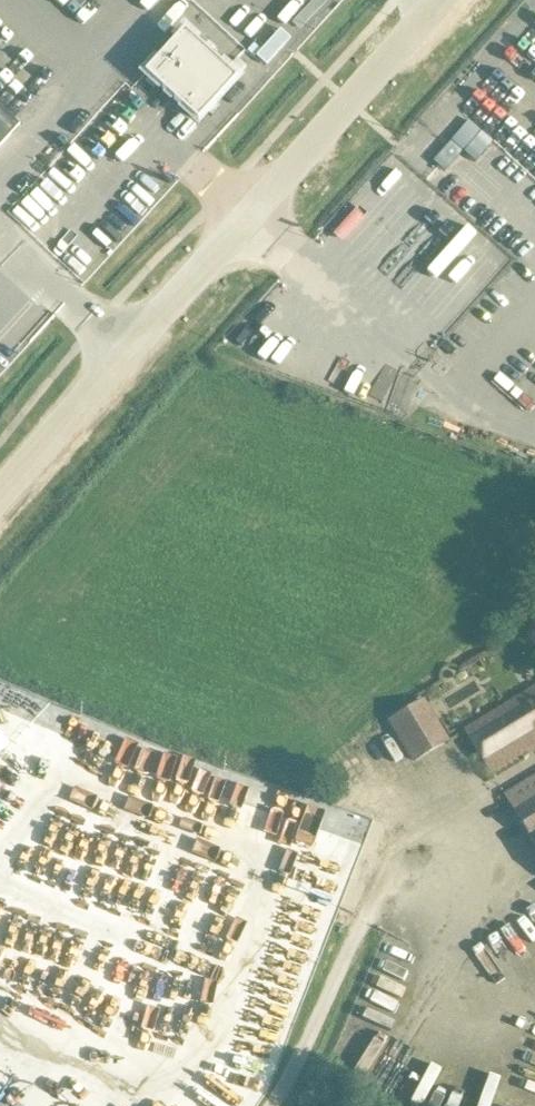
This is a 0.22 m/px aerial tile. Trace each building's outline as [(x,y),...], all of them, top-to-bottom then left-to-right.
[(150,77),(145,83),(154,90),(159,85),(162,88),(166,92),(174,99),(181,105),(198,121),(207,111),(212,116),(220,108),(214,103),(237,78),(220,62),(213,56),(205,49),(198,42),(184,30),(146,73),(150,77)] [(287,364),(302,332),(288,325),(273,357),(287,364)] [(487,767),(534,738),(534,687),(463,730),(487,767)] [(389,719),(414,763),(452,741),(426,697),(389,719)] [(505,794),(534,845),(534,776),(505,794)]
